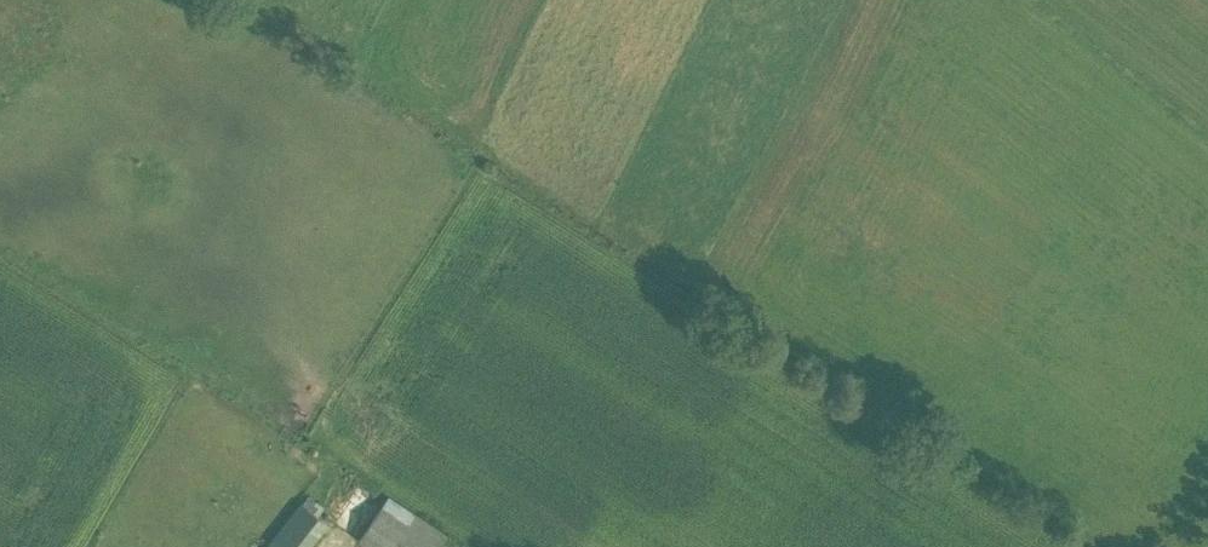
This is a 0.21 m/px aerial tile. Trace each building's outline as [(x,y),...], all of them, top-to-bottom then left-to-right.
[(309,494),(302,503),(301,502),(272,540),(267,546),(310,546),(329,523),(318,513),(324,505),(309,494)] [(444,540),(449,532),(389,494),(358,540),(369,546),(455,546),(444,540)]
